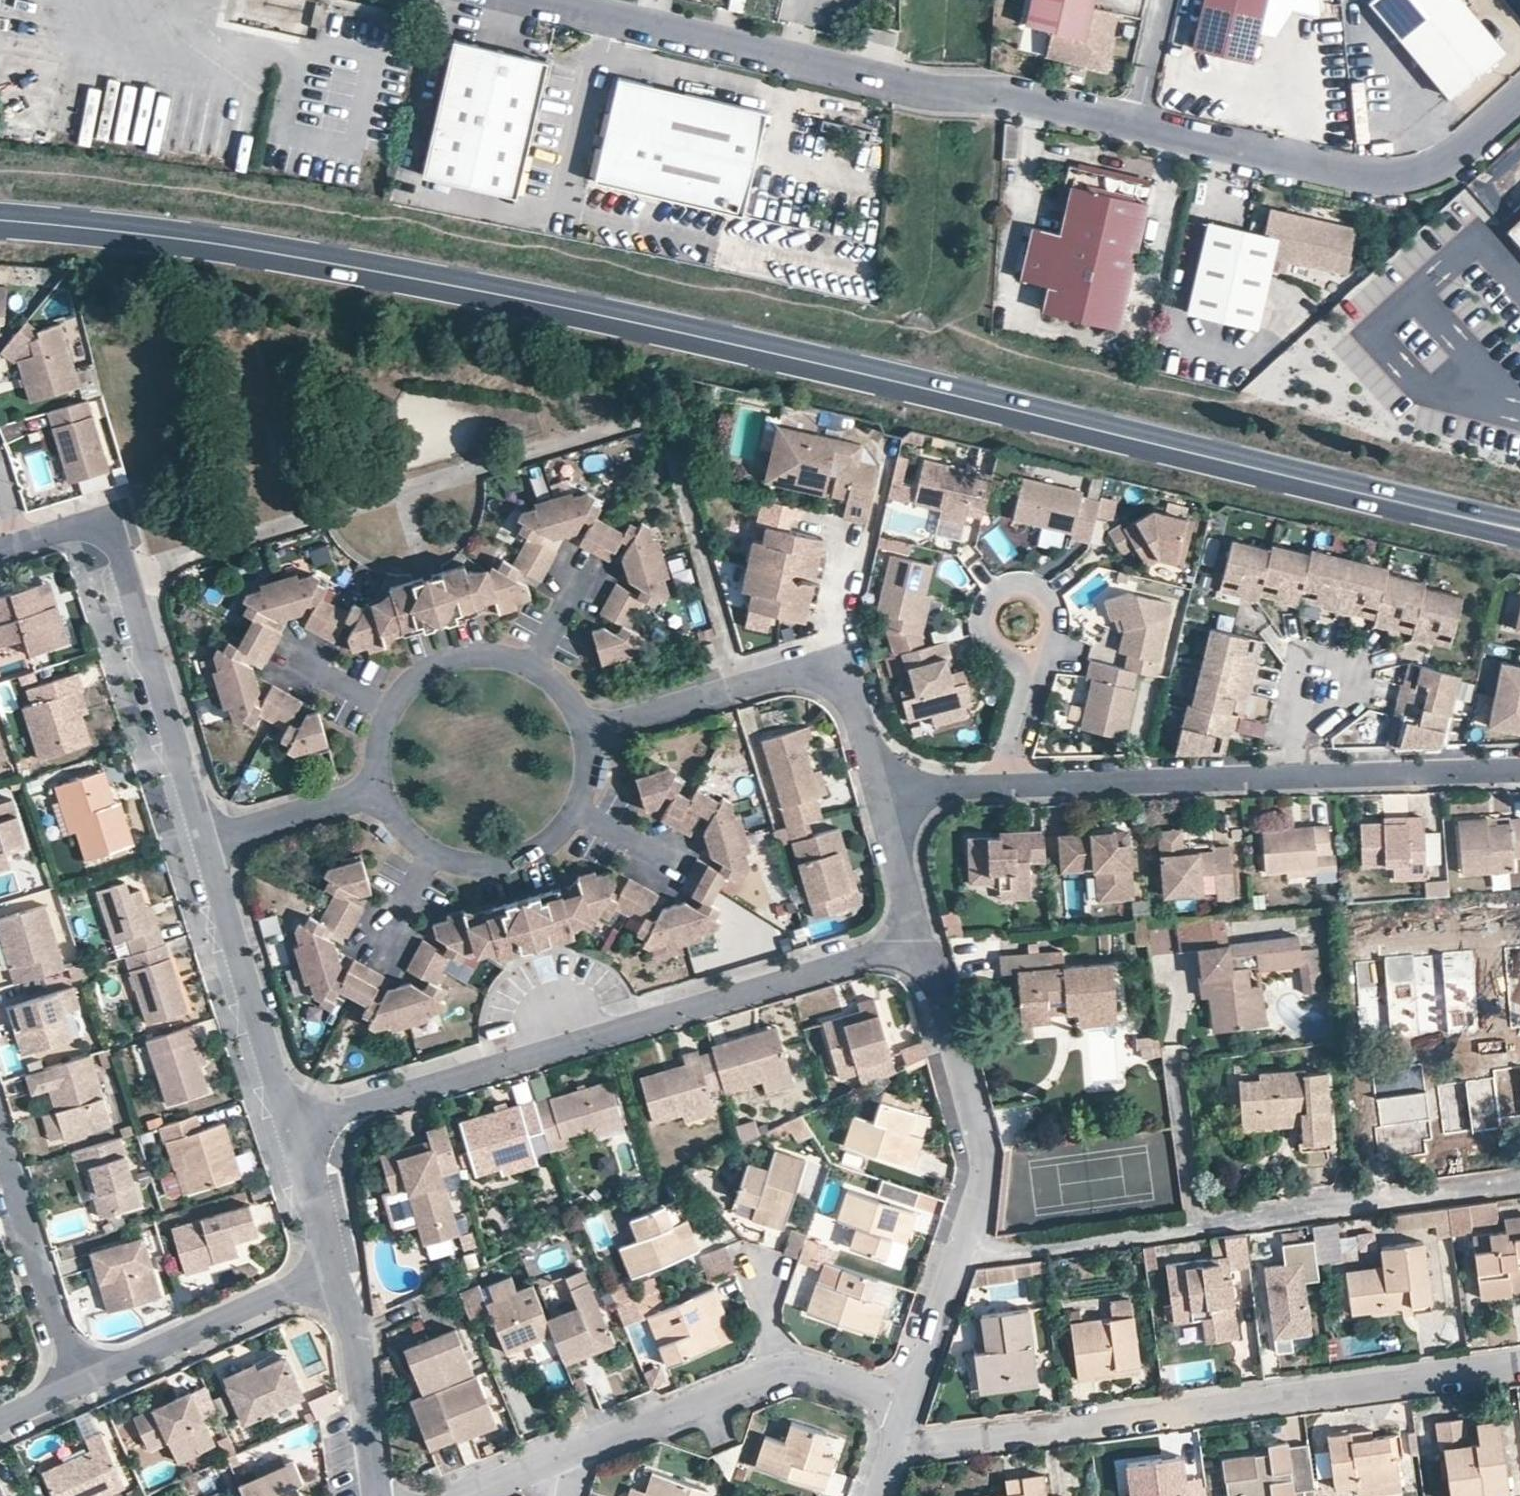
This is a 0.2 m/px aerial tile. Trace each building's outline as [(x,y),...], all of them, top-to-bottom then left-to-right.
[(302,23),(312,25),(318,0),(307,0),(302,23)] [(1026,20),(1052,26),(1046,52),(1105,66),(1118,9),(1092,3),(1093,0),(1031,0),(1026,20)] [(1193,46),(1253,60),(1267,0),(1204,0),(1193,46)] [(1371,1),(1454,96),(1506,50),(1463,0),(1371,0),(1371,1)] [(894,41),(896,31),(872,26),(870,36),(894,41)] [(551,65),(457,43),(425,176),(519,199),(551,65)] [(769,111),(620,79),(598,177),(747,210),(769,111)] [(1154,181),(1079,164),(1075,183),(1150,200),(1154,181)] [(1121,325),(1150,200),(1075,183),(1064,231),(1036,225),(1024,276),(1052,283),(1046,308),(1121,325)] [(1355,225),(1269,205),(1263,231),(1277,234),(1273,254),(1332,267),(1337,248),(1349,250),(1355,225)] [(1277,234),(1263,231),(1209,219),(1188,308),(1257,324),(1273,254),(1277,234)] [(1505,237),(1519,253),(1519,223),(1505,237)] [(1359,289),(1339,304),(1353,322),(1372,306),(1359,289)] [(58,321),(33,328),(24,320),(0,349),(0,351),(12,362),(16,361),(28,401),(78,386),(72,366),(58,321)] [(11,363),(0,354),(0,376),(11,363)] [(107,470),(86,400),(45,412),(60,463),(67,460),(72,480),(107,470)] [(848,495),(844,514),(864,520),(877,466),(858,462),(861,445),(779,426),(772,450),(773,454),(775,458),(777,461),(781,465),(785,467),(789,468),(786,482),(823,490),(829,468),(822,466),(825,452),(840,456),(832,492),(848,495)] [(767,477),(786,482),(789,468),(785,467),(781,465),(777,461),(775,458),(773,454),(772,450),(767,477)] [(980,517),(990,470),(922,455),(912,499),(965,511),(965,513),(980,517)] [(66,482),(72,480),(67,460),(60,463),(66,482)] [(1088,535),(1098,493),(1080,490),(1081,485),(1021,472),(1012,513),(1071,525),(1070,530),(1088,535)] [(492,567),(503,602),(517,599),(523,597),(532,595),(530,587),(520,580),(515,577),(520,569),(525,571),(543,582),(550,568),(559,553),(541,543),(536,540),(541,532),(546,534),(549,536),(554,539),(570,533),(574,532),(579,523),(582,518),(590,522),(587,527),(581,539),(595,547),(609,555),(616,542),(619,537),(630,542),(626,548),(630,567),(635,583),(641,586),(638,594),(632,590),(620,585),(610,601),(603,613),(616,620),(621,622),(617,631),(612,628),(605,625),(599,623),(596,627),(591,623),(601,661),(640,649),(643,646),(636,642),(641,633),(632,627),(641,611),(647,600),(657,605),(662,595),(670,599),(674,591),(668,571),(657,535),(654,524),(643,517),(641,521),(632,516),(627,525),(613,517),(599,510),(604,501),(595,496),(597,493),(593,490),(570,497),(533,508),(524,511),(519,519),(523,522),(519,530),(529,536),(523,546),(513,564),(505,559),(498,568),(492,567)] [(569,492),(532,503),(533,508),(570,497),(569,492)] [(800,504),(760,495),(755,522),(769,525),(765,542),(756,540),(745,591),(754,594),(746,626),(764,630),(768,613),(795,619),(800,600),(806,601),(812,602),(816,585),(797,580),(789,585),(780,571),(792,563),(798,571),(818,576),(822,558),(816,556),(811,555),(812,548),(815,535),(786,529),(789,516),(797,517),(800,504)] [(1192,517),(1151,507),(1123,525),(1120,521),(1106,529),(1121,553),(1133,544),(1143,559),(1150,561),(1159,556),(1181,561),(1192,517)] [(582,518),(579,523),(587,527),(590,522),(582,518)] [(536,540),(541,543),(546,534),(541,532),(536,540)] [(673,570),(663,533),(657,535),(668,571),(673,570)] [(821,537),(815,535),(812,548),(818,549),(821,537)] [(619,537),(616,542),(626,548),(630,542),(619,537)] [(1229,537),(1220,575),(1244,581),(1241,590),(1240,597),(1255,600),(1257,589),(1260,579),(1282,584),(1280,595),(1277,601),(1295,605),(1296,598),(1300,585),(1322,590),(1319,603),(1350,611),(1354,598),(1376,604),(1373,616),(1371,623),(1388,628),(1392,614),(1412,618),(1409,632),(1408,636),(1425,641),(1429,626),(1451,631),(1459,594),(1421,584),(1422,581),(1383,571),(1384,566),(1307,547),(1306,550),(1269,541),(1267,546),(1229,537)] [(883,613),(880,628),(887,629),(893,653),(899,652),(912,648),(908,634),(911,619),(916,620),(923,593),(930,563),(888,554),(875,611),(883,613)] [(1181,561),(1159,556),(1150,561),(1151,561),(1180,568),(1181,561)] [(378,604),(388,636),(396,634),(395,627),(401,622),(409,616),(412,614),(424,608),(425,607),(434,603),(446,600),(450,599),(458,597),(472,597),(478,597),(492,598),(493,604),(503,602),(492,567),(484,566),(471,566),(458,567),(437,571),(432,572),(426,574),(413,579),(398,588),(385,595),(377,602),(378,604)] [(515,577),(520,580),(525,571),(520,569),(515,577)] [(294,570),(257,580),(258,586),(296,576),(294,570)] [(258,586),(243,591),(239,598),(247,603),(243,610),(253,616),(246,630),(238,646),(227,640),(222,650),(241,659),(245,650),(253,655),(269,662),(276,647),(284,633),(270,626),(262,620),(266,613),(274,617),(279,619),(286,617),(293,615),(297,614),(302,604),(306,599),(314,602),(310,610),(304,620),(314,626),(334,636),(339,624),(343,616),(352,621),(348,629),(346,635),(348,644),(353,647),(359,645),(365,642),(385,637),(388,636),(378,604),(364,599),(360,606),(351,601),(348,607),(336,600),(321,593),(324,586),(314,581),(317,575),(311,572),(296,576),(258,586)] [(1220,575),(1218,585),(1241,590),(1244,581),(1220,575)] [(1260,579),(1257,589),(1280,595),(1282,584),(1260,579)] [(54,602),(46,580),(34,583),(42,606),(54,602)] [(0,594),(0,648),(25,640),(29,653),(66,640),(54,602),(42,606),(34,583),(0,594)] [(641,586),(635,583),(632,590),(638,594),(641,586)] [(1300,585),(1296,598),(1319,603),(1322,590),(1300,585)] [(1171,600),(1127,590),(1104,597),(1109,617),(1114,615),(1120,614),(1123,625),(1118,648),(1127,650),(1124,664),(1135,667),(1154,672),(1171,600)] [(923,593),(916,620),(922,621),(929,594),(923,593)] [(396,634),(493,604),(492,598),(478,597),(472,597),(458,597),(450,599),(446,600),(434,603),(425,607),(424,608),(412,614),(409,616),(401,622),(395,627),(396,634)] [(1354,598),(1350,611),(1373,616),(1376,604),(1354,598)] [(306,599),(302,604),(310,610),(314,602),(306,599)] [(504,608),(518,604),(517,599),(503,602),(504,608)] [(802,620),(806,601),(800,600),(795,619),(802,620)] [(262,620),(270,626),(274,617),(266,613),(262,620)] [(1120,614),(1114,615),(1117,627),(1123,625),(1120,614)] [(1392,614),(1388,628),(1409,632),(1412,618),(1392,614)] [(343,616),(339,624),(348,629),(352,621),(343,616)] [(916,620),(911,619),(908,634),(912,648),(922,645),(919,635),(922,621),(916,620)] [(621,622),(616,620),(612,628),(617,631),(621,622)] [(1185,701),(1173,751),(1208,750),(1214,726),(1228,729),(1233,731),(1236,714),(1227,712),(1233,690),(1247,694),(1255,661),(1253,661),(1240,658),(1246,635),(1207,626),(1188,702),(1185,701)] [(1429,626),(1425,641),(1447,646),(1451,631),(1429,626)] [(1240,658),(1253,661),(1259,640),(1246,635),(1240,658)] [(368,648),(387,642),(385,637),(365,642),(368,648)] [(912,648),(899,652),(903,668),(906,667),(907,671),(911,686),(897,690),(905,719),(928,713),(962,704),(969,702),(963,680),(951,683),(948,672),(943,657),(950,655),(945,639),(938,641),(922,645),(912,648)] [(0,650),(0,668),(28,657),(23,642),(0,650)] [(703,647),(708,664),(719,661),(713,644),(703,647)] [(293,752),(329,741),(319,708),(307,710),(303,718),(300,725),(291,720),(294,713),(302,698),(293,692),(273,681),(265,698),(261,705),(253,700),(257,693),(262,680),(260,674),(258,667),(250,663),(241,659),(222,650),(215,646),(214,649),(219,666),(230,703),(235,721),(241,723),(243,719),(252,723),(259,710),(273,717),(287,725),(280,739),(290,744),(287,749),(293,752)] [(245,650),(241,659),(250,663),(253,655),(245,650)] [(903,668),(899,652),(893,653),(882,656),(888,677),(907,671),(906,667),(903,668)] [(1124,664),(1089,656),(1085,675),(1091,676),(1087,690),(1092,691),(1090,699),(1086,698),(1080,724),(1122,734),(1134,685),(1131,684),(1135,667),(1124,664)] [(1500,659),(1494,693),(1519,697),(1519,663),(1500,659)] [(1415,663),(1403,661),(1397,684),(1410,687),(1415,663)] [(1404,719),(1398,745),(1439,743),(1445,709),(1448,710),(1455,673),(1415,663),(1410,687),(1397,684),(1390,716),(1404,719)] [(214,668),(225,704),(230,703),(219,666),(214,668)] [(960,669),(948,672),(951,683),(963,680),(960,669)] [(77,671),(27,688),(32,704),(24,707),(40,757),(90,741),(81,713),(74,690),(80,689),(82,688),(77,671)] [(81,713),(87,711),(80,689),(74,690),(81,713)] [(1242,716),(1247,694),(1233,690),(1227,712),(1236,714),(1242,716)] [(261,705),(265,698),(257,693),(253,700),(261,705)] [(1487,722),(1519,729),(1519,697),(1494,693),(1487,722)] [(962,704),(928,713),(931,724),(966,715),(962,704)] [(303,718),(294,713),(291,720),(300,725),(303,718)] [(1404,719),(1390,716),(1383,745),(1398,745),(1404,719)] [(770,737),(796,825),(814,819),(831,814),(825,794),(819,771),(811,743),(819,740),(814,725),(770,737)] [(1208,750),(1223,749),(1228,729),(1214,726),(1208,750)] [(102,768),(55,784),(69,829),(75,828),(85,856),(133,840),(123,808),(115,811),(112,801),(102,768)] [(676,768),(638,779),(649,814),(652,808),(656,809),(659,811),(664,801),(668,796),(677,801),(673,806),(668,817),(681,824),(696,832),(702,821),(705,815),(714,821),(711,826),(709,829),(713,845),(717,858),(721,860),(726,863),(720,873),(715,870),(700,862),(693,875),(686,889),(706,900),(700,911),(695,908),(680,900),(672,904),(664,908),(659,916),(657,921),(648,917),(651,911),(662,891),(644,881),(632,875),(621,896),(619,900),(610,896),(612,891),(618,882),(615,874),(587,882),(597,915),(604,914),(611,916),(615,908),(644,923),(640,933),(648,938),(645,943),(652,948),(663,945),(701,934),(726,925),(727,924),(723,921),(727,912),(720,907),(734,880),(743,885),(748,875),(753,876),(757,868),(752,855),(741,818),(735,796),(729,794),(726,802),(716,796),(709,806),(682,792),(687,782),(678,777),(681,770),(676,768)] [(832,793),(826,770),(819,771),(825,794),(832,793)] [(668,796),(664,801),(673,806),(677,801),(668,796)] [(0,801),(0,866),(11,863),(7,851),(25,845),(11,798),(0,801)] [(115,811),(123,808),(120,798),(112,801),(115,811)] [(711,826),(714,821),(705,815),(702,821),(711,826)] [(758,853),(748,816),(741,818),(752,855),(758,853)] [(1459,818),(1463,865),(1478,864),(1479,873),(1516,869),(1515,857),(1519,856),(1519,819),(1511,819),(1489,821),(1488,817),(1459,818)] [(1422,818),(1405,820),(1405,824),(1382,826),(1358,828),(1361,867),(1394,866),(1426,864),(1422,818)] [(852,848),(845,826),(818,833),(814,819),(796,825),(780,829),(784,843),(799,839),(822,914),(849,907),(845,891),(856,888),(845,850),(852,848)] [(1327,823),(1263,828),(1266,870),(1286,868),(1316,866),(1315,855),(1330,854),(1327,823)] [(1042,858),(1040,827),(1009,830),(1010,844),(1003,844),(1002,834),(968,836),(971,871),(993,870),(1009,881),(1011,895),(1030,893),(1028,859),(1042,858)] [(1009,830),(1002,829),(1002,834),(1003,844),(1010,844),(1009,830)] [(1182,837),(1181,831),(1158,832),(1159,839),(1182,837)] [(1130,896),(1125,832),(1103,833),(1103,838),(1092,839),(1092,835),(1058,837),(1061,870),(1093,867),(1093,870),(1096,869),(1098,899),(1130,896)] [(1234,897),(1230,847),(1214,848),(1199,849),(1200,859),(1183,860),(1183,850),(1182,837),(1159,839),(1164,896),(1203,892),(1201,874),(1216,873),(1219,898),(1234,897)] [(856,888),(863,886),(852,848),(845,850),(856,888)] [(1183,860),(1200,859),(1199,849),(1183,850),(1183,860)] [(1337,878),(1334,855),(1330,854),(1315,855),(1316,866),(1317,872),(1317,880),(1337,878)] [(376,888),(367,858),(329,868),(326,873),(330,876),(325,885),(338,892),(323,918),(310,912),(305,920),(301,919),(297,926),(301,943),(313,980),(318,997),(321,997),(324,992),(334,996),(339,985),(369,1001),(363,1012),(371,1017),(367,1024),(373,1029),(388,1025),(425,1014),(441,1009),(445,1003),(439,1000),(444,990),(439,986),(454,960),(460,963),(465,955),(471,958),(476,950),(484,957),(481,949),(472,916),(469,917),(449,922),(433,926),(436,935),(437,939),(440,941),(448,945),(443,954),(436,949),(423,943),(415,959),(408,970),(421,977),(428,981),(423,991),(416,986),(407,982),(396,987),(385,990),(381,999),(373,995),(378,987),(385,972),(356,956),(348,970),(344,979),(334,974),(339,965),(345,955),(345,954),(343,949),(341,942),(330,936),(323,932),(328,922),(335,926),(351,935),(360,918),(366,907),(351,899),(344,895),(349,885),(356,889),(363,894),(367,893),(375,891),(376,888)] [(726,863),(721,860),(715,870),(720,873),(726,863)] [(1426,864),(1394,866),(1395,881),(1427,878),(1426,864)] [(1464,874),(1479,873),(1478,864),(1463,865),(1464,874)] [(1287,874),(1317,872),(1316,866),(1286,868),(1287,874)] [(999,886),(1001,895),(1011,895),(1009,881),(993,870),(971,871),(971,880),(988,879),(999,886)] [(600,878),(599,872),(585,876),(586,879),(587,882),(600,878)] [(1449,896),(1448,879),(1427,881),(1428,898),(1435,897),(1449,896)] [(99,890),(115,941),(129,936),(134,951),(164,941),(158,926),(153,928),(146,905),(140,889),(129,891),(126,880),(99,890)] [(587,882),(576,885),(578,891),(573,895),(567,900),(553,908),(538,915),(526,918),(515,920),(499,920),(491,920),(480,917),(479,914),(472,916),(481,949),(492,951),(504,951),(513,951),(522,950),(536,947),(547,944),(561,938),(576,931),(580,928),(590,922),(597,915),(587,882)] [(356,889),(349,885),(344,895),(351,899),(356,889)] [(576,885),(479,914),(480,917),(491,920),(499,920),(515,920),(526,918),(538,915),(553,908),(567,900),(573,895),(578,891),(576,885)] [(619,900),(621,896),(612,891),(610,896),(619,900)] [(706,900),(701,897),(695,908),(700,911),(706,900)] [(158,926),(152,903),(146,905),(153,928),(158,926)] [(0,918),(0,931),(4,943),(11,941),(18,962),(10,965),(15,981),(65,965),(46,904),(0,918)] [(449,922),(469,917),(467,910),(448,916),(449,922)] [(657,921),(659,916),(651,911),(648,917),(657,921)] [(960,935),(958,912),(939,913),(946,936),(960,935)] [(1174,918),(1179,951),(1197,950),(1197,947),(1228,944),(1224,914),(1174,918)] [(1420,957),(1466,955),(1464,915),(1417,918),(1420,957)] [(1132,921),(1136,945),(1147,944),(1143,920),(1132,921)] [(335,926),(328,922),(323,932),(330,936),(335,926)] [(1399,923),(1356,925),(1359,985),(1402,983),(1399,923)] [(666,951),(703,940),(701,934),(663,945),(666,951)] [(1208,997),(1212,1030),(1269,1024),(1268,1018),(1267,1018),(1261,970),(1299,965),(1301,965),(1299,950),(1297,935),(1228,944),(1197,947),(1197,950),(1201,980),(1198,981),(1199,989),(1201,998),(1208,997)] [(142,1023),(189,1007),(181,984),(176,986),(173,976),(178,975),(166,940),(164,941),(134,951),(120,954),(125,969),(139,1011),(142,1023)] [(18,962),(11,941),(4,943),(10,965),(18,962)] [(448,945),(440,941),(436,949),(443,954),(448,945)] [(296,945),(307,982),(313,980),(301,943),(296,945)] [(1299,965),(1303,992),(1322,990),(1316,949),(1299,950),(1301,965),(1299,965)] [(1020,1014),(1021,1025),(1033,1024),(1050,1023),(1049,1015),(1115,1009),(1111,962),(1052,966),(1051,951),(999,955),(1001,973),(1017,971),(1020,1014)] [(334,974),(344,979),(348,970),(339,965),(334,974)] [(428,981),(421,977),(416,986),(423,991),(428,981)] [(73,1036),(65,1010),(79,1005),(72,984),(58,989),(6,1005),(10,1021),(13,1021),(20,1018),(29,1051),(73,1036)] [(381,999),(385,990),(378,987),(373,995),(381,999)] [(823,1021),(838,1068),(889,1051),(872,998),(856,1003),(858,1010),(861,1018),(844,1023),(841,1016),(823,1021)] [(861,1018),(858,1010),(841,1016),(844,1023),(861,1018)] [(390,1032),(427,1021),(425,1014),(388,1025),(390,1032)] [(1004,1015),(1006,1040),(1034,1038),(1033,1024),(1021,1025),(1020,1014),(1004,1015)] [(1510,1017),(1511,1035),(1483,1036),(1485,1078),(1519,1076),(1519,1016),(1510,1017)] [(13,1021),(22,1052),(29,1051),(20,1018),(13,1021)] [(148,1036),(171,1102),(210,1089),(201,1063),(194,1040),(200,1038),(194,1022),(148,1036)] [(780,1034),(779,1027),(757,1033),(758,1040),(780,1034)] [(725,1087),(791,1069),(780,1034),(758,1040),(757,1033),(713,1045),(715,1051),(725,1087)] [(201,1063),(207,1061),(200,1038),(194,1040),(201,1063)] [(902,1048),(906,1064),(925,1056),(924,1053),(921,1043),(902,1048)] [(890,1052),(895,1070),(906,1064),(902,1048),(890,1052)] [(725,1087),(715,1051),(700,1056),(698,1051),(684,1055),(687,1064),(688,1070),(667,1076),(666,1070),(642,1077),(656,1120),(684,1111),(714,1103),(711,1091),(725,1087)] [(894,1070),(889,1051),(838,1068),(842,1080),(857,1075),(860,1086),(894,1070)] [(89,1129),(110,1122),(89,1052),(41,1066),(48,1088),(56,1085),(62,1105),(54,1107),(60,1124),(75,1119),(89,1129)] [(667,1076),(688,1070),(687,1064),(666,1070),(667,1076)] [(1239,1080),(1243,1129),(1300,1125),(1302,1143),(1330,1141),(1332,1140),(1328,1072),(1303,1074),(1303,1070),(1258,1072),(1259,1079),(1239,1080)] [(590,1124),(617,1115),(606,1078),(535,1098),(544,1130),(548,1146),(567,1141),(565,1131),(590,1124)] [(54,1107),(62,1105),(56,1085),(48,1088),(54,1107)] [(460,1120),(473,1166),(532,1149),(529,1134),(544,1130),(535,1098),(460,1120)] [(852,1113),(842,1144),(913,1168),(923,1136),(909,1132),(915,1111),(878,1099),(872,1120),(852,1113)] [(686,1118),(716,1110),(714,1103),(684,1111),(686,1118)] [(801,1114),(812,1132),(822,1127),(813,1109),(801,1114)] [(192,1191),(237,1176),(232,1155),(236,1154),(225,1121),(203,1127),(198,1112),(161,1123),(167,1143),(180,1138),(189,1166),(184,1168),(192,1191)] [(785,1121),(795,1140),(812,1132),(801,1114),(785,1121)] [(592,1132),(620,1125),(617,1115),(590,1124),(592,1132)] [(736,1124),(741,1142),(761,1133),(756,1118),(736,1124)] [(63,1136),(89,1129),(75,1119),(60,1124),(63,1136)] [(420,1229),(454,1219),(440,1173),(458,1167),(446,1124),(428,1129),(430,1140),(433,1147),(405,1154),(403,1147),(381,1154),(391,1191),(408,1186),(418,1223),(420,1229)] [(98,1214),(140,1200),(119,1135),(69,1150),(76,1169),(82,1167),(88,1165),(96,1191),(91,1193),(98,1214)] [(167,1143),(184,1194),(192,1191),(184,1168),(189,1166),(180,1138),(167,1143)] [(433,1147),(430,1140),(403,1147),(405,1154),(433,1147)] [(1300,1148),(1303,1150),(1330,1149),(1330,1141),(1302,1143),(1299,1142),(1300,1148)] [(536,1164),(532,1149),(473,1166),(476,1174),(500,1168),(502,1173),(536,1164)] [(747,1161),(735,1197),(756,1204),(751,1220),(780,1229),(804,1159),(775,1149),(768,1168),(747,1161)] [(237,1176),(242,1174),(236,1154),(232,1155),(237,1176)] [(88,1165),(82,1167),(91,1193),(96,1191),(88,1165)] [(913,1205),(917,1191),(879,1178),(874,1193),(913,1205)] [(391,1191),(401,1228),(418,1223),(408,1186),(391,1191)] [(846,1188),(836,1219),(855,1225),(848,1246),(885,1258),(892,1238),(904,1243),(915,1212),(846,1188)] [(1446,1206),(1451,1235),(1469,1233),(1468,1222),(1497,1217),(1495,1199),(1446,1206)] [(248,1203),(172,1227),(187,1274),(208,1267),(206,1262),(238,1251),(236,1242),(258,1234),(248,1203)] [(618,1247),(630,1276),(697,1248),(685,1218),(671,1224),(663,1205),(627,1220),(636,1240),(618,1247)] [(1391,1213),(1394,1230),(1434,1225),(1437,1237),(1451,1235),(1446,1206),(1391,1213)] [(1481,1298),(1511,1294),(1511,1289),(1519,1288),(1519,1215),(1503,1217),(1505,1230),(1488,1233),(1490,1248),(1474,1250),(1481,1298)] [(424,1243),(457,1233),(454,1219),(420,1229),(424,1243)] [(784,1251),(799,1256),(806,1233),(791,1228),(784,1251)] [(1237,1335),(1228,1268),(1248,1266),(1243,1233),(1223,1235),(1226,1255),(1165,1263),(1173,1320),(1201,1317),(1205,1340),(1237,1335)] [(208,1267),(255,1253),(261,1243),(258,1234),(236,1242),(238,1251),(206,1262),(208,1267)] [(162,1292),(145,1236),(92,1251),(100,1281),(106,1280),(108,1287),(103,1288),(109,1309),(162,1292)] [(1263,1266),(1272,1334),(1290,1332),(1309,1329),(1302,1278),(1317,1276),(1312,1239),(1280,1243),(1283,1263),(1263,1266)] [(1344,1269),(1350,1313),(1400,1307),(1401,1314),(1411,1313),(1411,1312),(1410,1303),(1428,1301),(1431,1300),(1423,1240),(1379,1246),(1382,1264),(1344,1269)] [(726,1247),(702,1255),(709,1278),(733,1270),(726,1247)] [(878,1278),(823,1259),(806,1310),(875,1333),(886,1303),(871,1298),(878,1278)] [(611,1342),(581,1269),(563,1276),(575,1305),(561,1311),(545,1317),(551,1334),(563,1362),(611,1342)] [(487,1309),(505,1351),(537,1339),(551,1334),(545,1317),(531,1284),(516,1289),(510,1276),(486,1285),(492,1299),(484,1302),(487,1309)] [(893,1283),(878,1278),(871,1298),(886,1303),(893,1283)] [(458,1291),(469,1316),(487,1309),(484,1302),(477,1284),(458,1291)] [(610,1292),(615,1304),(632,1297),(634,1296),(628,1285),(610,1292)] [(646,1315),(667,1365),(720,1342),(712,1324),(726,1319),(712,1286),(646,1315)] [(615,1304),(619,1314),(636,1307),(632,1297),(615,1304)] [(1108,1299),(1111,1315),(1131,1312),(1129,1297),(1108,1299)] [(1410,1303),(1411,1312),(1430,1308),(1428,1301),(1410,1303)] [(973,1350),(979,1392),(1040,1385),(1029,1307),(979,1314),(984,1349),(973,1350)] [(1070,1321),(1079,1378),(1138,1372),(1137,1365),(1139,1365),(1131,1312),(1111,1315),(1070,1321)] [(1173,1320),(1178,1344),(1205,1340),(1201,1317),(1173,1320)] [(712,1324),(720,1342),(734,1336),(726,1319),(712,1324)] [(474,1375),(454,1329),(404,1350),(423,1397),(467,1378),(474,1375)] [(1290,1332),(1272,1334),(1275,1349),(1292,1347),(1290,1332)] [(505,1351),(509,1360),(540,1348),(537,1339),(505,1351)] [(305,1395),(286,1355),(257,1367),(259,1373),(228,1387),(244,1423),(305,1395)] [(254,1363),(223,1377),(228,1387),(259,1373),(257,1367),(254,1363)] [(665,1382),(658,1366),(643,1372),(649,1389),(665,1382)] [(498,1425),(477,1374),(474,1375),(467,1378),(423,1397),(410,1402),(430,1448),(455,1437),(457,1442),(498,1425)] [(585,1388),(579,1374),(570,1378),(575,1392),(585,1388)] [(135,1416),(143,1434),(162,1425),(168,1436),(179,1459),(215,1443),(191,1390),(176,1397),(178,1403),(159,1412),(157,1406),(135,1416)] [(333,1392),(310,1402),(317,1420),(341,1410),(333,1392)] [(176,1397),(157,1406),(159,1412),(178,1403),(176,1397)] [(1434,1421),(1437,1439),(1468,1436),(1465,1416),(1434,1421)] [(1450,1495),(1484,1495),(1483,1495),(1509,1491),(1499,1417),(1475,1420),(1477,1440),(1443,1445),(1450,1495)] [(764,1436),(754,1466),(823,1488),(833,1458),(820,1453),(827,1433),(790,1421),(783,1442),(764,1436)] [(168,1436),(162,1425),(143,1434),(148,1445),(168,1436)] [(1327,1435),(1334,1487),(1355,1484),(1357,1494),(1402,1489),(1395,1435),(1352,1440),(1351,1432),(1327,1435)] [(104,1433),(88,1439),(93,1450),(96,1457),(69,1468),(62,1464),(45,1471),(56,1495),(99,1495),(127,1484),(104,1433)] [(1228,1495),(1226,1495),(1295,1495),(1294,1490),(1313,1487),(1308,1450),(1291,1453),(1289,1443),(1289,1440),(1267,1443),(1268,1452),(1223,1458),(1228,1495)] [(1289,1443),(1291,1453),(1308,1450),(1307,1442),(1289,1443)] [(96,1457),(93,1450),(62,1464),(69,1468),(96,1457)] [(1130,1495),(1188,1495),(1186,1479),(1182,1454),(1126,1462),(1130,1495)] [(296,1483),(302,1480),(292,1458),(238,1482),(244,1495),(302,1495),(296,1483)] [(626,1495),(703,1495),(705,1490),(651,1471),(643,1492),(629,1487),(626,1495)] [(1044,1473),(1005,1478),(1007,1493),(986,1495),(1047,1495),(1044,1473)] [(1188,1495),(1199,1495),(1196,1478),(1186,1479),(1188,1495)]
